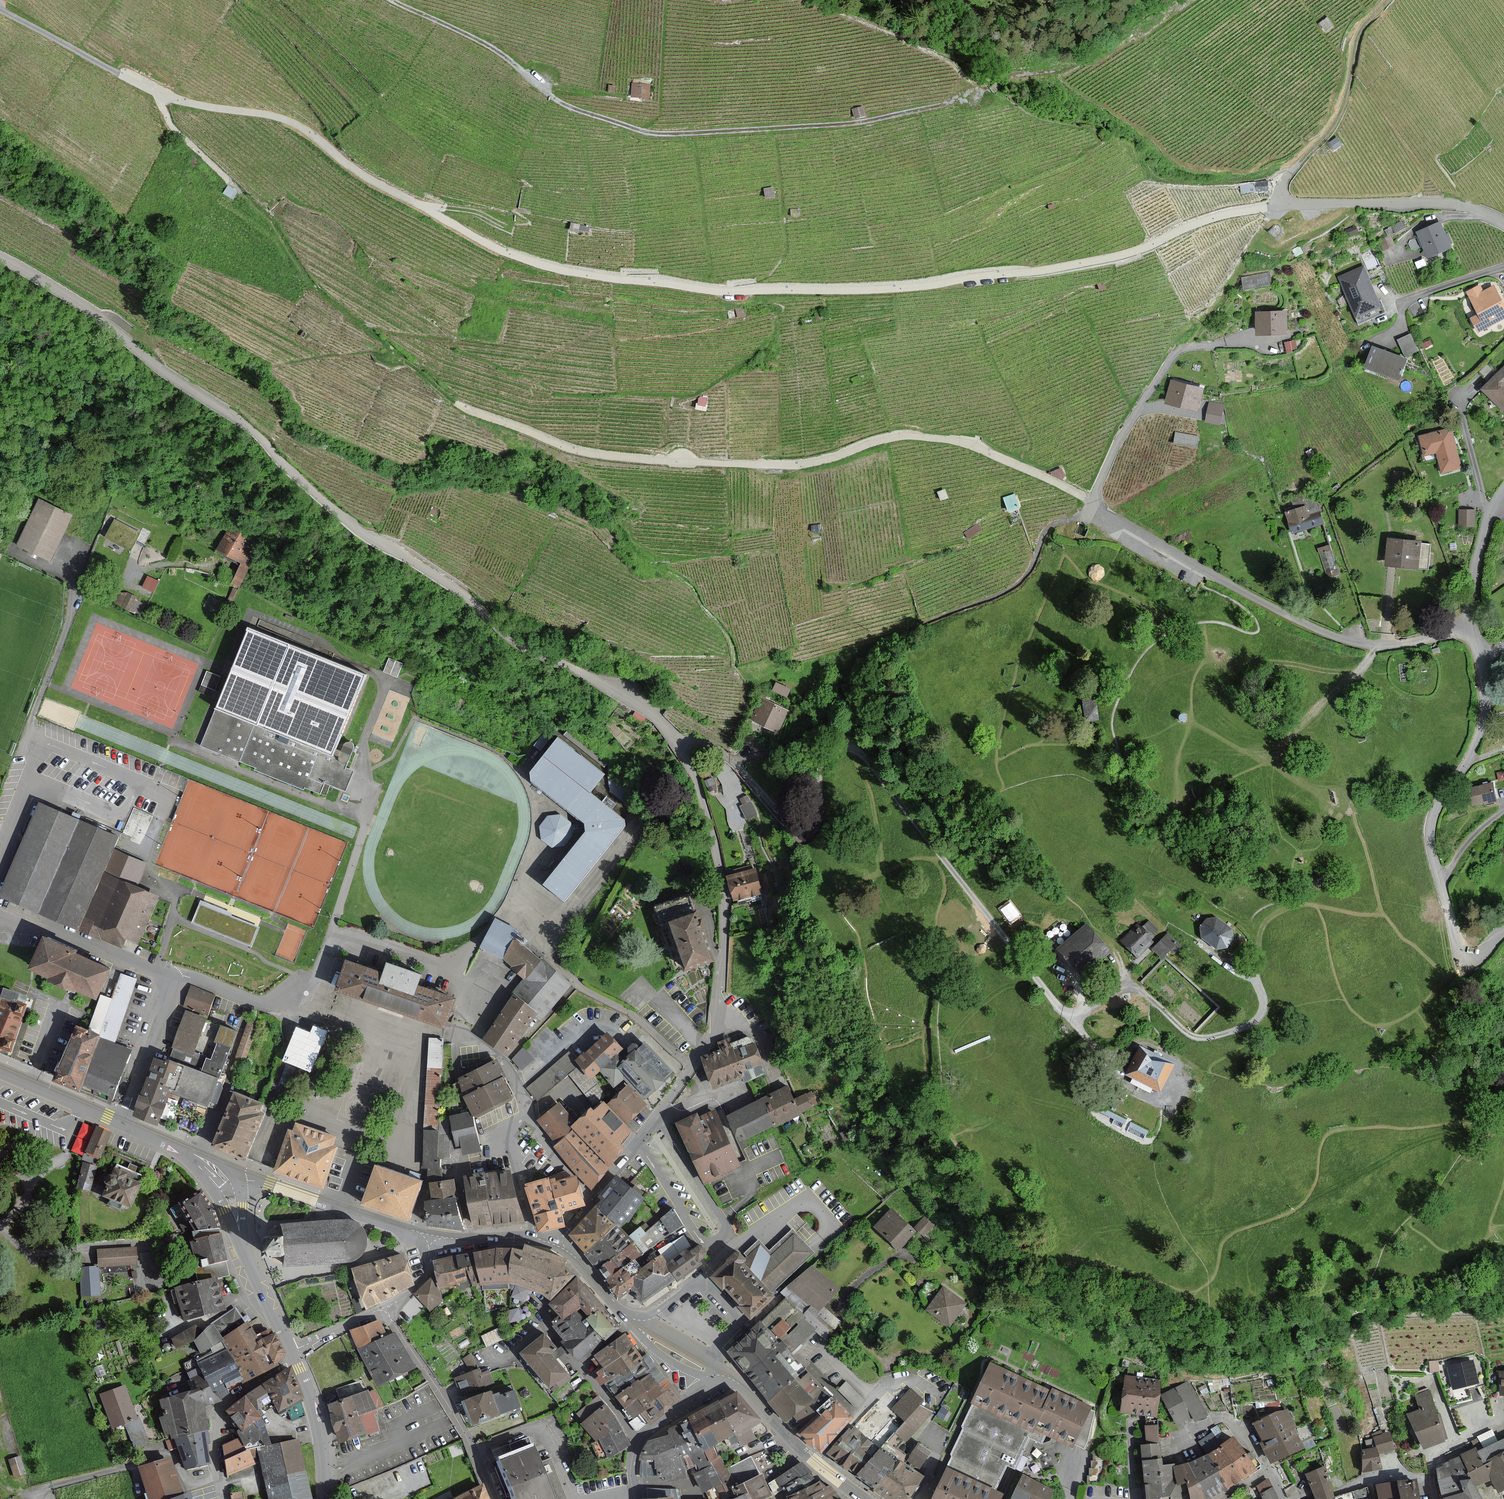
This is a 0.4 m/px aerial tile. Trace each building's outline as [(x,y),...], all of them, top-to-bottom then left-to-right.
[(1326,18),(1319,23),(1324,30),(1331,25),(1326,18)] [(648,83),(631,82),(631,93),(642,93),(642,95),(648,95),(648,83)] [(865,114),(863,107),(853,109),(855,117),(865,114)] [(1341,145),(1336,138),(1330,142),(1334,149),(1341,145)] [(1270,188),(1269,181),(1257,183),(1259,190),(1270,188)] [(1256,183),(1242,185),(1243,192),(1257,190),(1256,183)] [(236,192),(229,187),(226,193),(233,197),(236,192)] [(775,195),(773,187),(765,189),(766,197),(775,195)] [(1400,222),(1385,230),(1388,236),(1403,228),(1400,222)] [(579,225),(572,223),(571,229),(578,231),(579,225)] [(1438,224),(1416,233),(1426,258),(1448,248),(1438,224)] [(1274,225),(1269,232),(1277,238),(1282,232),(1282,227),(1280,225),(1274,225)] [(1357,232),(1354,227),(1346,231),(1348,236),(1357,232)] [(1394,245),(1390,237),(1380,241),(1384,250),(1394,245)] [(1363,267),(1338,277),(1354,318),(1380,308),(1363,267)] [(1270,270),(1242,273),(1243,286),(1272,283),(1270,270)] [(1465,292),(1468,297),(1473,308),(1474,310),(1477,315),(1470,319),(1477,332),(1503,318),(1503,307),(1494,286),(1481,292),(1478,286),(1465,292)] [(1290,310),(1258,310),(1258,333),(1290,333),(1290,310)] [(1397,336),(1405,354),(1418,348),(1411,331),(1397,336)] [(1406,359),(1372,347),(1365,367),(1399,379),(1406,359)] [(1482,389),(1503,412),(1503,368),(1482,389)] [(1205,386),(1174,379),(1168,402),(1199,409),(1205,386)] [(1225,404),(1211,402),(1208,421),(1222,423),(1225,404)] [(1451,429),(1420,436),(1425,456),(1438,453),(1442,472),(1460,468),(1451,429)] [(1199,436),(1176,432),(1174,443),(1197,447),(1199,436)] [(1317,457),(1312,449),(1307,451),(1312,460),(1317,457)] [(1065,474),(1062,468),(1053,472),(1054,475),(1062,479),(1065,474)] [(1406,473),(1395,472),(1393,489),(1404,490),(1406,473)] [(948,496),(946,489),(938,492),(941,499),(948,496)] [(1019,506),(1015,495),(1005,498),(1009,510),(1019,506)] [(38,501),(17,549),(50,564),(71,515),(38,501)] [(1304,507),(1286,512),(1292,533),(1323,524),(1319,512),(1307,516),(1304,507)] [(1476,511),(1460,510),(1459,527),(1475,528),(1476,511)] [(139,532),(115,520),(106,537),(130,550),(139,532)] [(981,530),(978,524),(965,533),(969,538),(981,530)] [(821,535),(821,525),(813,526),(813,535),(821,535)] [(229,530),(218,550),(242,563),(231,583),(240,587),(241,584),(261,548),(229,530)] [(1429,542),(1389,538),(1386,565),(1427,569),(1429,542)] [(1332,545),(1318,549),(1324,571),(1338,567),(1332,545)] [(156,580),(146,575),(141,584),(152,589),(156,580)] [(144,600),(119,588),(113,600),(138,612),(144,600)] [(354,753),(338,747),(367,672),(251,627),(203,747),(319,793),(325,780),(347,789),(354,771),(348,768),(354,753)] [(383,669),(398,674),(402,660),(388,656),(383,669)] [(207,668),(202,681),(213,686),(219,673),(207,668)] [(790,689),(778,683),(775,688),(787,695),(790,689)] [(1085,720),(1096,719),(1093,695),(1082,697),(1085,720)] [(762,698),(751,721),(777,734),(788,710),(762,698)] [(593,791),(607,773),(560,736),(530,772),(531,782),(585,824),(586,830),(543,884),(565,902),(627,824),(627,819),(593,791)] [(1492,785),(1469,790),(1472,806),(1496,801),(1492,785)] [(748,792),(737,797),(746,818),(757,813),(748,792)] [(40,801),(0,894),(0,895),(40,912),(80,819),(40,801)] [(540,826),(542,839),(552,847),(565,846),(573,835),(572,822),(561,814),(548,815),(540,826)] [(80,819),(40,912),(80,929),(84,918),(104,872),(115,848),(120,836),(80,819)] [(138,886),(148,862),(115,848),(104,872),(84,918),(80,929),(121,947),(126,936),(138,942),(158,895),(138,886)] [(755,870),(727,877),(733,900),(761,893),(755,870)] [(1331,871),(1317,875),(1320,884),(1333,880),(1331,871)] [(688,897),(655,910),(662,929),(671,926),(688,970),(716,959),(698,911),(694,913),(688,897)] [(201,900),(192,923),(195,924),(250,946),(252,947),(261,927),(232,915),(233,912),(201,900)] [(1207,918),(1199,927),(1200,938),(1216,951),(1226,950),(1233,942),(1232,931),(1216,919),(1207,918)] [(482,947),(504,958),(525,979),(516,991),(519,993),(484,1037),(508,1055),(536,1014),(541,1018),(572,982),(544,958),(543,959),(515,938),(519,930),(495,919),(482,947)] [(1161,935),(1147,921),(1135,933),(1132,929),(1119,942),(1136,959),(1161,935)] [(1107,950),(1086,928),(1062,950),(1083,972),(1107,950)] [(1165,933),(1150,949),(1161,960),(1176,943),(1165,933)] [(34,967),(53,975),(51,979),(50,981),(74,991),(75,990),(96,999),(109,968),(75,954),(78,949),(47,936),(34,967)] [(386,971),(350,959),(341,986),(339,989),(448,1027),(458,996),(446,992),(421,984),(425,972),(389,960),(386,971)] [(123,973),(113,999),(99,1035),(101,1035),(99,1038),(113,1043),(139,979),(123,973)] [(216,995),(192,985),(183,1007),(208,1015),(216,995)] [(100,999),(88,1031),(99,1035),(113,999),(102,995),(100,999)] [(13,1041),(21,1018),(25,1007),(13,1003),(0,998),(0,1050),(9,1053),(13,1041)] [(237,1029),(188,1011),(170,1058),(219,1076),(237,1029)] [(256,1023),(248,1020),(236,1058),(245,1061),(256,1023)] [(311,1069),(326,1035),(298,1023),(283,1057),(311,1069)] [(55,1080),(79,1090),(99,1038),(101,1035),(99,1035),(88,1031),(77,1026),(55,1080)] [(604,1071),(616,1085),(628,1075),(620,1066),(624,1061),(621,1058),(618,1055),(625,1049),(610,1032),(578,1061),(595,1079),(604,1071)] [(724,1049),(703,1057),(715,1088),(744,1076),(746,1080),(766,1073),(751,1036),(734,1042),(732,1038),(721,1042),(724,1049)] [(444,1038),(430,1037),(427,1178),(456,1177),(457,1159),(450,1159),(451,1135),(449,1134),(449,1119),(440,1119),(444,1043),(444,1038)] [(110,1102),(131,1050),(113,1043),(99,1038),(79,1090),(110,1102)] [(624,1061),(620,1066),(628,1075),(648,1097),(675,1072),(644,1038),(637,1044),(633,1039),(627,1045),(631,1050),(621,1058),(624,1061)] [(1176,1063),(1141,1047),(1128,1074),(1162,1090),(1176,1063)] [(534,1058),(526,1048),(513,1059),(522,1069),(534,1058)] [(608,1093),(595,1079),(578,1061),(569,1051),(528,1089),(538,1100),(568,1073),(596,1104),(608,1093)] [(161,1124),(162,1122),(173,1093),(159,1088),(169,1061),(157,1056),(135,1115),(161,1124)] [(216,1104),(225,1079),(219,1076),(170,1058),(169,1061),(159,1088),(173,1093),(198,1102),(211,1107),(212,1103),(216,1104)] [(460,1077),(466,1096),(475,1115),(514,1096),(512,1093),(504,1077),(502,1072),(505,1070),(499,1058),(460,1077)] [(296,1068),(286,1065),(279,1083),(289,1087),(296,1068)] [(649,1105),(630,1084),(610,1103),(628,1123),(649,1105)] [(789,1086),(763,1098),(776,1125),(817,1105),(811,1091),(795,1099),(789,1086)] [(214,1145),(248,1159),(267,1113),(263,1111),(266,1102),(236,1090),(214,1145)] [(776,1125),(763,1098),(728,1115),(739,1136),(744,1133),(747,1139),(776,1125)] [(574,1124),(577,1127),(611,1166),(628,1145),(623,1140),(635,1130),(628,1123),(610,1103),(607,1100),(597,1109),(594,1106),(577,1121),(574,1124)] [(577,1127),(574,1124),(577,1121),(560,1102),(539,1121),(559,1143),(577,1127)] [(472,1112),(451,1116),(457,1146),(462,1145),(464,1154),(480,1150),(472,1112)] [(699,1113),(677,1123),(705,1183),(741,1166),(716,1112),(701,1118),(699,1113)] [(295,1131),(290,1130),(277,1168),(276,1170),(301,1179),(325,1187),(339,1146),(334,1145),(336,1140),(337,1135),(318,1129),(298,1122),(296,1127),(295,1131)] [(99,1157),(103,1147),(109,1133),(95,1127),(85,1151),(99,1157)] [(611,1166),(577,1127),(559,1143),(555,1146),(593,1189),(611,1166)] [(855,1135),(850,1128),(842,1133),(846,1140),(855,1135)] [(96,1166),(84,1163),(78,1187),(90,1190),(96,1166)] [(364,1201),(364,1204),(408,1219),(422,1181),(377,1165),(364,1201)] [(142,1177),(116,1166),(114,1169),(113,1168),(109,1176),(107,1175),(103,1183),(107,1185),(102,1196),(108,1199),(106,1204),(120,1209),(121,1206),(128,1209),(142,1177)] [(510,1170),(467,1177),(476,1229),(494,1224),(495,1224),(495,1227),(526,1222),(510,1170)] [(600,1194),(604,1198),(596,1206),(615,1224),(619,1228),(626,1220),(627,1221),(646,1201),(618,1175),(600,1194)] [(548,1178),(526,1184),(534,1215),(539,1231),(564,1225),(561,1212),(583,1206),(575,1177),(556,1182),(555,1176),(548,1178)] [(429,1223),(464,1227),(456,1196),(454,1179),(431,1182),(434,1200),(427,1201),(429,1223)] [(192,1231),(214,1229),(208,1211),(211,1210),(198,1190),(179,1201),(189,1226),(192,1231)] [(589,1251),(615,1224),(596,1206),(570,1233),(578,1241),(589,1251)] [(891,1209),(875,1227),(900,1249),(916,1232),(891,1209)] [(600,1269),(609,1278),(636,1257),(683,1221),(674,1210),(642,1229),(600,1269)] [(934,1225),(925,1217),(916,1227),(925,1235),(934,1225)] [(352,1219),(351,1219),(350,1218),(349,1218),(348,1218),(317,1220),(314,1220),(286,1222),(287,1235),(284,1235),(280,1235),(269,1236),(270,1254),(285,1253),(288,1253),(289,1265),(320,1263),(350,1262),(351,1261),(353,1261),(354,1261),(355,1260),(356,1260),(357,1260),(358,1259),(359,1258),(360,1257),(362,1257),(363,1256),(364,1255),(365,1254),(365,1252),(366,1251),(367,1250),(367,1249),(368,1247),(368,1246),(369,1245),(369,1243),(369,1242),(369,1240),(369,1239),(369,1238),(369,1236),(369,1235),(368,1234),(368,1232),(367,1231),(367,1230),(366,1228),(365,1227),(364,1226),(363,1225),(362,1224),(361,1223),(360,1222),(359,1221),(358,1221),(356,1220),(355,1220),(354,1219),(352,1219)] [(586,1254),(600,1269),(642,1229),(639,1226),(628,1237),(619,1228),(615,1224),(589,1251),(586,1254)] [(751,1319),(777,1295),(773,1291),(814,1252),(794,1230),(771,1252),(760,1240),(751,1248),(741,1258),(737,1254),(712,1277),(722,1289),(724,1286),(741,1304),(739,1306),(751,1319)] [(683,1234),(660,1252),(662,1254),(668,1262),(691,1245),(683,1234)] [(194,1264),(200,1263),(200,1265),(225,1259),(219,1235),(197,1240),(189,1242),(194,1264)] [(691,1245),(668,1262),(678,1280),(679,1281),(704,1262),(702,1260),(708,1256),(703,1250),(699,1245),(694,1249),(691,1245)] [(499,1247),(477,1251),(483,1283),(499,1282),(499,1247)] [(510,1282),(512,1249),(499,1247),(499,1282),(510,1282)] [(135,1248),(98,1249),(99,1266),(136,1265),(135,1248)] [(523,1251),(512,1249),(510,1282),(512,1282),(520,1284),(521,1284),(531,1288),(545,1293),(551,1299),(575,1274),(563,1266),(565,1262),(524,1248),(523,1251)] [(473,1286),(472,1285),(483,1283),(477,1251),(435,1260),(441,1288),(450,1286),(450,1288),(459,1287),(459,1289),(473,1286)] [(352,1268),(353,1271),(367,1309),(414,1285),(410,1271),(404,1253),(394,1256),(352,1268)] [(636,1291),(646,1305),(678,1280),(668,1262),(662,1254),(644,1268),(631,1278),(636,1284),(633,1287),(636,1291)] [(636,1284),(631,1278),(644,1268),(636,1257),(609,1278),(606,1281),(611,1288),(619,1298),(622,1296),(633,1287),(636,1284)] [(216,1278),(228,1275),(225,1259),(200,1265),(200,1267),(194,1269),(197,1282),(216,1278)] [(813,1306),(818,1311),(825,1305),(839,1293),(813,1265),(784,1291),(789,1297),(804,1314),(806,1313),(807,1311),(813,1306)] [(98,1267),(81,1268),(81,1295),(99,1295),(98,1267)] [(563,1317),(564,1320),(574,1311),(576,1310),(577,1311),(582,1307),(590,1317),(591,1316),(597,1310),(602,1306),(577,1277),(550,1303),(563,1317)] [(197,1282),(175,1287),(183,1320),(223,1310),(216,1278),(197,1282)] [(442,1300),(430,1279),(417,1293),(430,1310),(442,1300)] [(965,1303),(944,1287),(927,1309),(949,1325),(965,1303)] [(792,1340),(788,1336),(807,1318),(808,1318),(804,1314),(789,1297),(766,1317),(761,1322),(780,1343),(783,1341),(787,1345),(792,1340)] [(804,1314),(808,1318),(807,1318),(818,1330),(817,1330),(825,1338),(842,1323),(825,1305),(818,1311),(813,1306),(807,1311),(806,1313),(804,1314)] [(620,1327),(606,1311),(602,1306),(597,1310),(591,1316),(590,1317),(587,1319),(591,1323),(605,1340),(620,1327)] [(236,1308),(213,1322),(222,1338),(245,1324),(236,1308)] [(562,1341),(580,1361),(605,1340),(591,1323),(588,1326),(584,1322),(574,1311),(564,1320),(563,1317),(553,1325),(565,1339),(562,1341)] [(817,1330),(818,1330),(807,1318),(788,1336),(792,1340),(787,1345),(793,1352),(817,1330)] [(379,1320),(352,1332),(358,1346),(385,1333),(379,1320)] [(198,1352),(203,1349),(222,1338),(213,1322),(205,1327),(201,1332),(192,1341),(198,1352)] [(734,1347),(727,1353),(746,1374),(776,1347),(780,1343),(761,1322),(734,1347)] [(272,1332),(260,1339),(257,1341),(247,1323),(245,1324),(222,1338),(248,1381),(276,1365),(274,1362),(282,1358),(284,1353),(272,1332)] [(170,1339),(174,1349),(192,1341),(201,1332),(194,1326),(170,1339)] [(502,1337),(497,1326),(482,1332),(487,1344),(502,1337)] [(395,1333),(360,1350),(378,1385),(398,1376),(413,1368),(395,1333)] [(625,1333),(596,1356),(605,1368),(635,1346),(629,1338),(625,1333)] [(521,1353),(550,1388),(551,1387),(554,1391),(570,1377),(567,1374),(568,1373),(552,1353),(556,1349),(544,1334),(543,1335),(521,1353)] [(222,1392),(224,1395),(248,1381),(222,1338),(203,1349),(198,1352),(196,1353),(197,1354),(220,1393),(222,1392)] [(776,1356),(780,1352),(787,1345),(783,1341),(780,1343),(776,1347),(746,1374),(751,1379),(771,1401),(795,1379),(796,1378),(776,1356)] [(791,1354),(793,1352),(787,1345),(780,1352),(776,1356),(796,1378),(799,1375),(805,1370),(791,1354)] [(597,1374),(605,1385),(607,1383),(621,1372),(624,1376),(645,1360),(643,1357),(641,1353),(635,1346),(605,1368),(597,1374)] [(463,1355),(468,1365),(476,1361),(471,1351),(463,1355)] [(621,1372),(607,1383),(618,1398),(657,1368),(654,1363),(647,1355),(643,1357),(645,1360),(624,1376),(621,1372)] [(1447,1367),(1453,1389),(1478,1383),(1472,1360),(1447,1367)] [(1050,1391),(992,1364),(973,1403),(1033,1432),(1035,1429),(1057,1439),(1072,1446),(1091,1407),(1052,1388),(1050,1391)] [(292,1420),(305,1415),(299,1400),(302,1399),(301,1398),(291,1367),(283,1372),(263,1385),(272,1400),(277,1411),(286,1407),(292,1420)] [(618,1398),(627,1409),(639,1399),(666,1379),(660,1372),(657,1368),(618,1398)] [(479,1369),(454,1378),(461,1395),(493,1383),(489,1371),(481,1374),(479,1369)] [(802,1378),(799,1375),(796,1378),(795,1379),(814,1399),(817,1396),(815,1394),(824,1386),(811,1371),(802,1378)] [(165,1440),(177,1437),(203,1431),(208,1430),(207,1424),(203,1406),(221,1401),(204,1374),(191,1379),(199,1390),(168,1397),(159,1399),(163,1417),(160,1418),(165,1440)] [(1156,1416),(1161,1381),(1154,1380),(1125,1376),(1123,1397),(1121,1412),(1136,1414),(1143,1415),(1144,1415),(1156,1416)] [(666,1379),(639,1399),(646,1409),(674,1388),(669,1381),(667,1379),(666,1379)] [(814,1399),(795,1379),(771,1401),(773,1403),(784,1415),(789,1421),(795,1416),(814,1399)] [(1185,1383),(1163,1395),(1170,1408),(1173,1413),(1179,1424),(1195,1415),(1199,1421),(1208,1415),(1199,1399),(1189,1381),(1185,1383)] [(838,1390),(856,1407),(864,1399),(846,1382),(838,1390)] [(135,1447),(148,1442),(137,1418),(132,1405),(124,1385),(100,1395),(114,1427),(125,1423),(135,1447)] [(263,1385),(246,1396),(256,1411),(272,1400),(263,1385)] [(814,1399),(795,1416),(801,1422),(806,1428),(822,1413),(819,1409),(833,1396),(831,1393),(824,1386),(815,1394),(817,1396),(814,1399)] [(676,1391),(674,1388),(646,1409),(642,1412),(648,1421),(674,1402),(679,1398),(681,1397),(676,1391)] [(910,1389),(893,1410),(906,1419),(919,1404),(922,1400),(910,1389)] [(501,1391),(492,1395),(499,1415),(521,1407),(514,1390),(502,1394),(501,1391)] [(1408,1414),(1421,1448),(1446,1438),(1429,1390),(1414,1396),(1420,1410),(1408,1414)] [(365,1433),(378,1429),(372,1411),(375,1410),(368,1391),(352,1396),(328,1405),(341,1442),(365,1433)] [(474,1424),(499,1415),(492,1395),(490,1391),(465,1400),(474,1424)] [(720,1401),(737,1433),(740,1440),(742,1444),(755,1438),(750,1427),(760,1422),(736,1393),(720,1401)] [(576,1414),(582,1423),(596,1441),(599,1440),(613,1428),(609,1423),(617,1416),(606,1404),(599,1395),(576,1414)] [(246,1396),(226,1410),(241,1431),(236,1433),(240,1439),(248,1450),(256,1448),(272,1443),(261,1418),(256,1411),(246,1396)] [(835,1435),(854,1418),(836,1399),(833,1396),(819,1409),(822,1413),(806,1428),(801,1433),(819,1452),(835,1435)] [(642,1412),(646,1409),(639,1399),(627,1409),(626,1410),(633,1419),(642,1412)] [(732,1444),(740,1440),(737,1433),(720,1401),(708,1408),(724,1440),(729,1437),(732,1444)] [(855,1428),(882,1449),(895,1433),(899,1428),(906,1419),(893,1410),(891,1413),(877,1402),(855,1428)] [(965,1428),(950,1467),(997,1488),(1006,1466),(1015,1470),(1022,1454),(1027,1457),(1033,1444),(1042,1448),(1055,1443),(1057,1439),(1035,1429),(1033,1432),(973,1403),(962,1426),(965,1428)] [(919,1404),(906,1419),(899,1428),(895,1433),(904,1440),(907,1442),(931,1411),(919,1404)] [(947,1410),(941,1406),(936,1415),(943,1419),(947,1410)] [(705,1449),(713,1445),(724,1440),(708,1408),(689,1417),(702,1442),(705,1449)] [(1287,1409),(1257,1424),(1266,1441),(1263,1443),(1270,1457),(1273,1463),(1304,1447),(1294,1428),(1296,1427),(1287,1409)] [(1144,1415),(1143,1415),(1147,1445),(1159,1444),(1156,1416),(1144,1415)] [(593,1443),(602,1460),(609,1457),(632,1445),(617,1416),(609,1423),(613,1428),(599,1440),(596,1441),(593,1443)] [(801,1422),(795,1416),(789,1421),(787,1423),(793,1429),(801,1422)] [(680,1422),(692,1447),(702,1442),(689,1417),(680,1422)] [(713,1465),(705,1449),(702,1442),(692,1447),(680,1422),(668,1429),(670,1434),(687,1470),(698,1465),(701,1471),(713,1465)] [(861,1475),(882,1449),(855,1428),(851,1432),(849,1430),(830,1454),(842,1463),(840,1465),(849,1472),(852,1468),(861,1475)] [(185,1469),(211,1464),(206,1444),(211,1443),(208,1430),(203,1431),(177,1437),(165,1440),(167,1449),(180,1447),(185,1469)] [(882,1449),(898,1459),(904,1464),(907,1459),(910,1456),(899,1448),(904,1440),(895,1433),(882,1449)] [(1199,1442),(1203,1447),(1207,1454),(1220,1447),(1219,1446),(1220,1445),(1217,1440),(1212,1433),(1199,1442)] [(687,1478),(687,1470),(670,1434),(651,1440),(643,1450),(641,1460),(640,1464),(640,1477),(657,1478),(657,1476),(664,1477),(665,1481),(687,1478)] [(1389,1434),(1374,1437),(1376,1447),(1378,1454),(1393,1450),(1389,1434)] [(1219,1446),(1220,1447),(1241,1479),(1241,1481),(1245,1478),(1250,1475),(1256,1471),(1249,1460),(1245,1454),(1234,1436),(1223,1443),(1220,1445),(1219,1446)] [(1476,1450),(1461,1456),(1466,1468),(1468,1474),(1470,1479),(1474,1488),(1491,1481),(1496,1491),(1503,1488),(1503,1438),(1476,1450)] [(248,1450),(240,1439),(224,1446),(225,1459),(248,1450)] [(297,1440),(260,1448),(271,1498),(303,1498),(310,1497),(297,1440)] [(920,1443),(919,1445),(910,1456),(907,1459),(919,1468),(931,1452),(920,1443)] [(496,1458),(512,1498),(566,1498),(565,1496),(551,1459),(540,1463),(533,1444),(496,1458)] [(1141,1446),(1143,1461),(1161,1459),(1159,1444),(1147,1445),(1143,1446),(1141,1446)] [(717,1473),(726,1469),(713,1445),(705,1449),(713,1465),(717,1473)] [(1236,1482),(1241,1479),(1220,1447),(1210,1453),(1208,1454),(1219,1471),(1217,1472),(1227,1488),(1231,1486),(1236,1482)] [(1365,1472),(1381,1468),(1378,1454),(1376,1447),(1368,1449),(1361,1451),(1362,1457),(1365,1472)] [(876,1487),(898,1459),(882,1449),(861,1475),(864,1477),(876,1487)] [(248,1450),(225,1459),(228,1475),(253,1464),(248,1450)] [(14,1475),(25,1471),(19,1453),(8,1457),(14,1475)] [(1219,1471),(1208,1454),(1207,1454),(1188,1463),(1206,1498),(1208,1498),(1217,1494),(1227,1488),(1217,1472),(1219,1471)] [(1468,1474),(1466,1468),(1461,1456),(1455,1459),(1454,1459),(1435,1467),(1439,1477),(1443,1486),(1457,1479),(1459,1484),(1470,1479),(1468,1474)] [(771,1498),(760,1475),(751,1457),(728,1468),(726,1469),(717,1473),(722,1483),(728,1495),(733,1492),(736,1498),(734,1498),(769,1498),(771,1498)] [(151,1498),(170,1498),(180,1496),(168,1458),(140,1467),(151,1498)] [(1161,1459),(1143,1461),(1146,1485),(1179,1480),(1175,1468),(1174,1464),(1163,1466),(1162,1458),(1161,1459)] [(904,1464),(898,1459),(876,1487),(891,1498),(909,1498),(923,1479),(904,1464)] [(1175,1468),(1179,1480),(1179,1485),(1187,1483),(1189,1490),(1191,1498),(1206,1498),(1188,1463),(1175,1468)] [(781,1489),(784,1488),(789,1497),(805,1488),(813,1484),(819,1481),(809,1473),(812,1472),(808,1469),(802,1464),(775,1478),(768,1482),(774,1493),(781,1489)] [(721,1498),(728,1495),(722,1483),(717,1473),(713,1465),(701,1471),(694,1474),(703,1492),(706,1491),(710,1498),(718,1498),(721,1498)] [(1006,1492),(997,1488),(950,1467),(934,1498),(1002,1498),(1006,1492)] [(1102,1475),(1102,1467),(1091,1467),(1089,1467),(1089,1475),(1101,1475),(1102,1475)] [(1316,1498),(1325,1498),(1335,1495),(1334,1492),(1325,1467),(1306,1474),(1308,1479),(1316,1498)] [(1054,1491),(1021,1476),(1011,1498),(1029,1498),(1032,1498),(1051,1498),(1054,1491)] [(1399,1497),(1400,1498),(1420,1498),(1417,1479),(1400,1481),(1395,1482),(1399,1497)] [(1461,1487),(1459,1484),(1457,1479),(1443,1486),(1438,1488),(1443,1498),(1462,1491),(1461,1487)] [(1470,1479),(1459,1484),(1461,1487),(1462,1491),(1443,1498),(1479,1498),(1474,1488),(1470,1479)] [(1179,1485),(1179,1480),(1146,1485),(1146,1490),(1148,1498),(1181,1498),(1179,1485)] [(1268,1480),(1257,1485),(1264,1498),(1277,1498),(1268,1480)] [(789,1497),(790,1498),(805,1498),(824,1489),(820,1482),(819,1481),(813,1484),(805,1488),(789,1497)] [(1399,1497),(1395,1482),(1376,1485),(1378,1491),(1379,1498),(1400,1498),(1399,1497)] [(483,1484),(479,1486),(454,1498),(489,1498),(483,1484)] [(833,1489),(830,1486),(824,1489),(805,1498),(842,1498),(833,1489)] [(1367,1490),(1367,1487),(1335,1495),(1336,1498),(1369,1498),(1367,1490)] [(675,1489),(647,1488),(648,1498),(647,1498),(678,1498),(675,1489)]
